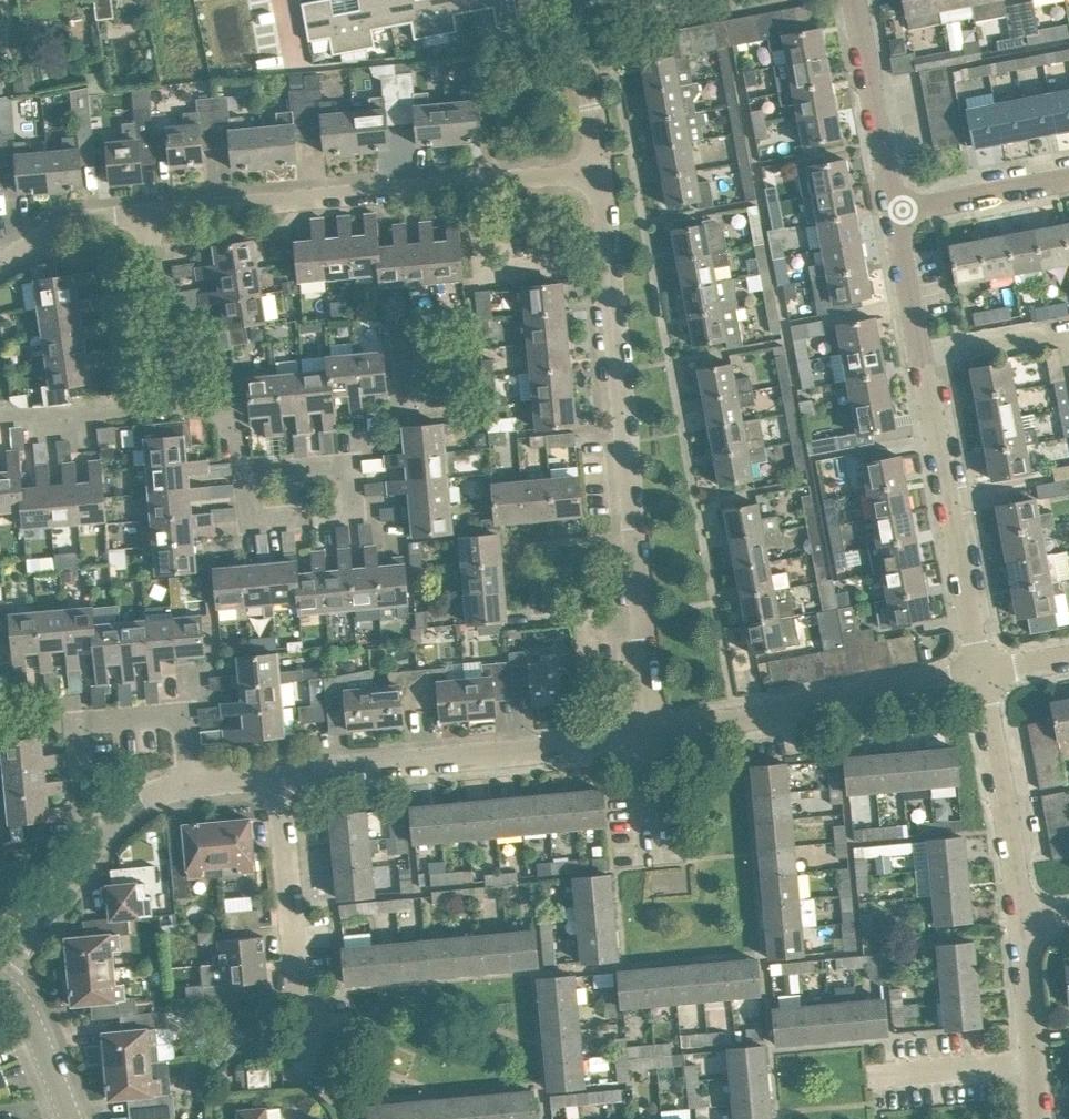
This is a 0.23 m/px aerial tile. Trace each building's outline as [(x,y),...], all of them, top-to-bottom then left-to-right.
[(97,18),(114,15),(112,0),(94,0),(97,18)] [(301,2),(308,40),(329,36),(332,53),(340,52),(342,60),(355,57),(346,10),(333,13),(330,0),(311,0),(301,2)] [(346,10),(355,57),(368,55),(366,47),(375,45),(371,28),(391,25),(386,0),(358,0),(359,8),(346,10)] [(391,25),(410,21),(413,38),(422,36),(423,45),(436,42),(428,0),(386,0),(391,25)] [(436,42),(449,40),(448,32),(456,30),(453,13),(472,9),(470,0),(428,0),(436,42)] [(472,9),(492,6),(495,23),(504,21),(506,29),(519,27),(514,0),(470,0),(472,9)] [(938,0),(904,0),(909,28),(942,22),(938,0)] [(942,22),(974,16),(971,0),(938,0),(942,22)] [(975,20),(1007,14),(1011,38),(1006,38),(1008,48),(1025,45),(1023,36),(1016,2),(1005,4),(1005,0),(971,0),(975,20)] [(1021,1),(1029,43),(1040,41),(1032,0),(1027,0),(1021,1)] [(813,29),(808,4),(794,7),(799,32),(813,29)] [(799,32),(794,7),(781,9),(786,34),(799,32)] [(786,34),(781,9),(768,11),(773,37),(784,35),(786,34)] [(768,11),(755,14),(760,40),(768,38),(773,37),(768,11)] [(760,40),(755,14),(742,16),(747,42),(760,40)] [(747,42),(742,16),(729,19),(734,45),(747,42)] [(734,45),(729,19),(716,21),(721,47),(728,46),(734,45)] [(721,47),(716,21),(703,24),(708,50),(718,48),(721,47)] [(708,50),(703,24),(690,26),(695,52),(708,50)] [(695,52),(690,26),(677,29),(681,54),(688,53),(695,52)] [(813,29),(799,32),(786,34),(784,35),(773,37),(768,38),(771,50),(786,47),(789,62),(826,56),(821,28),(813,29)] [(681,54),(677,29),(663,31),(668,57),(681,54)] [(718,48),(723,76),(733,74),(728,46),(721,47),(718,48)] [(1068,47),(1042,52),(1044,63),(1045,70),(1056,68),(1055,61),(1068,58),(1068,48),(1068,47)] [(963,49),(947,52),(950,64),(965,61),(963,49)] [(950,64),(947,52),(915,58),(917,70),(920,69),(950,64)] [(1044,63),(1042,52),(1015,58),(1017,68),(1044,63)] [(647,90),(693,81),(688,53),(681,54),(668,57),(641,62),(647,90)] [(776,79),(779,92),(831,83),(826,56),(789,62),(792,76),(776,79)] [(1017,68),(1015,58),(988,63),(990,74),(1017,68)] [(990,74),(988,63),(960,68),(962,79),(990,74)] [(202,64),(160,69),(162,82),(204,77),(202,64)] [(446,101),(450,142),(482,138),(478,94),(493,93),(490,64),(475,65),(477,86),(463,87),(464,100),(446,101)] [(948,77),(946,64),(920,69),(922,82),(948,77)] [(758,83),(756,69),(743,71),(746,85),(758,83)] [(413,70),(397,72),(400,102),(414,100),(418,144),(428,143),(428,144),(450,142),(446,101),(429,103),(428,90),(415,92),(413,70)] [(400,102),(397,72),(382,73),(384,94),(369,96),(370,109),(354,110),(357,150),(379,148),(379,147),(389,146),(385,103),(400,102)] [(305,75),(306,87),(305,87),(308,117),(322,116),(325,152),(336,151),(336,152),(357,150),(354,110),(336,112),(335,98),(321,100),(319,85),(318,73),(305,75)] [(738,103),(733,74),(723,76),(728,105),(738,103)] [(951,91),(948,77),(922,82),(925,95),(951,91)] [(700,90),(698,81),(647,90),(652,119),(685,113),(696,110),(694,98),(700,90)] [(831,83),(779,92),(782,106),(797,103),(799,117),(837,110),(831,83)] [(88,85),(70,89),(71,96),(89,94),(88,85)] [(308,117),(305,87),(289,88),(291,110),(277,111),(278,123),(261,125),(265,166),(287,164),(287,163),(297,162),(293,118),(308,117)] [(953,104),(951,91),(925,95),(927,108),(953,104)] [(1050,94),(1056,130),(1068,128),(1068,91),(1050,94)] [(227,94),(212,96),(215,126),(229,124),(233,168),(243,167),(244,168),(265,166),(261,125),(245,127),(243,114),(229,115),(227,94)] [(1056,130),(1050,94),(1023,99),(1029,135),(1056,130)] [(215,126),(212,96),(196,97),(197,110),(183,111),(184,124),(168,126),(171,165),(194,163),(194,162),(204,162),(201,127),(215,126)] [(1029,135),(1023,99),(995,104),(1002,140),(1029,135)] [(744,131),(738,103),(728,105),(734,133),(744,131)] [(956,117),(953,104),(927,108),(929,122),(956,117)] [(1002,140),(995,104),(968,109),(975,145),(1002,140)] [(153,138),(150,105),(134,106),(136,119),(121,121),(123,139),(107,140),(111,183),(143,180),(139,139),(153,138)] [(763,107),(750,110),(753,125),(766,123),(763,107)] [(707,124),(704,109),(685,113),(652,119),(657,147),(690,141),(690,140),(704,138),(701,125),(707,124)] [(842,137),(837,110),(799,117),(805,144),(842,137)] [(94,141),(91,112),(75,114),(77,133),(63,135),(64,147),(48,149),(52,190),(73,188),(73,187),(84,186),(79,143),(94,141)] [(958,130),(956,117),(929,122),(932,135),(958,130)] [(768,137),(766,123),(753,125),(756,139),(768,137)] [(961,143),(958,130),(932,135),(934,148),(961,143)] [(0,133),(0,138),(2,163),(17,162),(20,192),(30,191),(30,192),(52,190),(48,149),(32,150),(31,138),(13,140),(12,131),(0,133)] [(749,160),(744,131),(734,133),(739,161),(749,160)] [(695,170),(690,141),(657,147),(662,176),(695,170)] [(824,154),(796,160),(799,177),(811,175),(814,194),(851,187),(846,159),(825,163),(824,154)] [(756,197),(749,160),(739,161),(746,199),(756,197)] [(697,181),(695,170),(662,176),(668,205),(697,199),(699,208),(714,206),(710,179),(697,181)] [(764,187),(767,202),(780,200),(778,185),(764,187)] [(856,214),(851,187),(814,194),(819,221),(856,214)] [(772,228),(785,226),(780,200),(767,202),(772,228)] [(764,242),(757,204),(748,206),(755,244),(764,242)] [(379,234),(377,212),(364,214),(366,234),(353,235),(350,236),(354,275),(380,273),(381,273),(378,246),(379,246),(378,234),(379,234)] [(861,241),(856,214),(819,221),(824,248),(861,241)] [(324,238),(327,278),(353,275),(350,236),(353,235),(351,215),(338,216),(340,237),(326,238),(324,238)] [(326,238),(324,217),(311,219),(313,239),(296,241),(300,280),(327,278),(324,238),(326,238)] [(703,219),(704,224),(672,230),(678,259),(727,250),(726,249),(728,248),(724,223),(714,217),(703,219)] [(432,241),(436,281),(463,278),(459,218),(446,219),(448,240),(434,241),(432,241)] [(434,241),(433,221),(420,222),(421,243),(408,244),(405,244),(409,283),(436,281),(432,241),(434,241)] [(408,244),(406,223),(393,224),(395,245),(379,246),(378,246),(381,273),(380,273),(381,286),(409,283),(405,244),(408,244)] [(1063,224),(1035,229),(1042,268),(1068,263),(1068,258),(1063,224)] [(785,255),(780,228),(769,230),(774,257),(785,255)] [(1042,268),(1035,229),(1007,234),(1014,273),(1042,268)] [(1014,273),(1007,234),(979,239),(986,278),(1014,273)] [(986,278),(979,239),(950,245),(957,284),(986,278)] [(258,267),(253,240),(214,246),(217,263),(196,266),(198,279),(219,276),(218,273),(258,267)] [(861,241),(824,248),(827,261),(809,265),(812,278),(829,275),(866,268),(861,241)] [(770,271),(764,242),(755,244),(760,273),(770,271)] [(729,264),(727,250),(678,259),(683,287),(716,281),(713,267),(729,264)] [(788,270),(785,255),(774,257),(776,272),(788,270)] [(59,276),(56,261),(33,264),(40,309),(79,304),(78,299),(76,285),(97,282),(95,269),(73,273),(73,274),(59,276)] [(262,294),(258,267),(218,273),(219,276),(221,289),(200,292),(202,305),(223,302),(222,300),(262,294)] [(866,268),(829,275),(812,278),(819,314),(863,306),(862,297),(871,295),(866,268)] [(775,299),(770,271),(760,273),(765,301),(775,299)] [(730,278),(716,281),(683,287),(688,315),(736,306),(730,278)] [(799,296),(796,281),(782,284),(785,298),(799,296)] [(561,282),(525,286),(527,302),(521,302),(522,315),(564,311),(561,282)] [(511,297),(510,287),(476,291),(478,320),(494,318),(493,298),(511,297)] [(225,316),(204,319),(209,350),(230,347),(228,327),(266,321),(262,294),(222,300),(223,302),(225,316)] [(101,309),(99,296),(78,299),(79,304),(40,309),(44,336),(83,330),(82,325),(80,312),(101,309)] [(780,328),(775,299),(765,301),(771,330),(780,328)] [(1067,301),(1049,305),(1051,317),(1068,313),(1067,301)] [(1010,305),(992,309),(994,320),(1012,317),(1010,305)] [(1051,317),(1049,305),(1031,308),(1032,320),(1051,317)] [(744,345),(736,306),(688,315),(694,344),(726,338),(728,348),(744,345)] [(994,320),(992,309),(974,312),(976,324),(994,320)] [(566,339),(564,311),(522,315),(523,316),(528,315),(531,343),(566,339)] [(881,345),(875,317),(838,324),(829,329),(834,354),(881,345)] [(494,318),(478,320),(480,336),(491,334),(489,319),(494,318)] [(822,319),(791,325),(797,361),(810,358),(805,336),(825,333),(822,319)] [(83,330),(44,336),(32,337),(35,364),(48,362),(87,356),(86,351),(84,338),(104,335),(103,322),(82,325),(83,330)] [(390,325),(380,326),(381,340),(391,339),(390,325)] [(569,368),(566,339),(531,343),(533,371),(569,368)] [(773,345),(781,384),(791,382),(783,343),(773,345)] [(886,372),(881,345),(834,354),(839,380),(886,372)] [(1065,379),(1059,347),(1045,349),(1051,382),(1065,379)] [(87,356),(48,362),(51,387),(66,385),(68,395),(89,392),(87,382),(91,381),(88,364),(108,361),(106,348),(86,351),(87,356)] [(359,393),(362,392),(375,391),(387,389),(383,350),(355,353),(359,393)] [(359,393),(355,353),(329,355),(330,369),(333,395),(349,394),(351,414),(364,413),(362,392),(359,393)] [(493,358),(482,359),(484,376),(495,375),(493,358)] [(812,373),(810,358),(797,361),(800,375),(812,373)] [(1011,376),(1009,361),(973,367),(978,396),(1016,389),(1014,376),(1011,376)] [(731,363),(720,365),(699,369),(704,398),(752,389),(750,375),(734,378),(731,363)] [(572,396),(569,368),(533,371),(536,399),(572,396)] [(333,395),(330,369),(303,372),(307,411),(309,411),(322,410),(324,430),(337,429),(335,407),(334,407),(333,395)] [(249,377),(248,370),(234,372),(237,391),(250,390),(252,416),(270,414),(270,420),(265,421),(266,435),(284,434),(282,413),(280,413),(276,374),(249,377)] [(307,411),(303,372),(276,374),(280,413),(282,413),(296,412),(298,433),(311,431),(309,411),(307,411)] [(891,399),(886,372),(849,379),(854,406),(891,399)] [(496,391),(495,375),(484,376),(485,392),(496,391)] [(796,410),(791,382),(781,384),(786,412),(796,410)] [(755,402),(752,389),(704,398),(709,427),(742,421),(739,405),(755,402)] [(1016,389),(978,396),(983,423),(1019,416),(1016,401),(1018,401),(1016,389)] [(1068,391),(1056,393),(1059,409),(1068,407),(1068,399),(1068,391)] [(574,425),(572,396),(536,399),(539,428),(574,425)] [(812,398),(800,400),(803,415),(815,413),(812,398)] [(896,427),(891,399),(854,406),(859,434),(896,427)] [(1059,409),(1062,424),(1068,423),(1068,407),(1059,409)] [(801,439),(796,410),(786,412),(791,441),(801,439)] [(499,415),(487,416),(489,433),(506,431),(505,430),(500,430),(499,415)] [(1022,431),(1019,416),(983,423),(988,451),(1026,444),(1026,442),(1038,440),(1036,428),(1022,431)] [(190,418),(185,419),(134,424),(136,447),(147,446),(149,465),(187,462),(187,460),(186,447),(192,446),(191,423),(190,418)] [(747,449),(742,421),(709,427),(715,455),(747,449)] [(458,433),(457,422),(405,426),(405,425),(397,426),(398,439),(405,438),(406,452),(406,454),(445,450),(443,434),(458,433)] [(109,440),(108,426),(98,427),(100,441),(109,440)] [(576,444),(575,430),(546,433),(547,447),(576,444)] [(507,442),(506,431),(489,433),(490,443),(507,442)] [(547,447),(546,433),(530,435),(531,446),(547,445),(547,447)] [(837,435),(808,441),(810,454),(839,448),(837,435)] [(807,468),(801,439),(791,441),(797,470),(807,468)] [(1026,444),(988,451),(993,479),(1029,472),(1027,457),(1029,456),(1026,444)] [(13,450),(7,450),(9,471),(0,472),(0,512),(23,509),(24,509),(22,487),(21,471),(22,471),(20,449),(13,450)] [(753,478),(747,449),(715,455),(720,484),(753,478)] [(385,453),(386,467),(407,465),(408,478),(408,481),(448,477),(445,450),(406,454),(406,452),(385,453)] [(846,454),(816,459),(818,473),(848,467),(846,454)] [(901,455),(879,459),(864,462),(869,490),(906,483),(901,455)] [(209,471),(208,458),(187,460),(187,462),(149,465),(151,492),(189,489),(189,487),(188,473),(209,471)] [(104,481),(102,459),(89,461),(91,481),(77,482),(80,523),(107,520),(103,481),(104,481)] [(50,485),(53,525),(80,523),(77,482),(76,462),(63,464),(64,483),(51,485),(50,485)] [(1052,466),(1055,481),(1068,478),(1068,463),(1052,466)] [(49,464),(36,465),(38,486),(22,487),(24,509),(23,509),(25,528),(53,525),(50,485),(51,485),(49,464)] [(450,504),(448,477),(408,481),(408,478),(388,480),(389,493),(409,491),(411,505),(411,507),(450,504)] [(582,513),(579,477),(550,479),(553,515),(582,513)] [(1036,485),(1039,498),(1068,493),(1068,478),(1036,485)] [(553,515),(550,479),(522,482),(525,518),(553,515)] [(525,518),(522,482),(493,485),(497,521),(525,518)] [(911,510),(906,483),(869,490),(874,517),(911,510)] [(151,492),(153,518),(192,515),(191,513),(190,500),(211,498),(210,485),(189,487),(189,489),(151,492)] [(817,522),(811,493),(801,495),(806,524),(817,522)] [(841,523),(836,496),(823,498),(828,525),(841,523)] [(1034,498),(1020,501),(998,505),(1004,533),(1055,524),(1053,510),(1037,513),(1034,498)] [(758,503),(725,509),(730,538),(780,529),(777,514),(760,517),(758,503)] [(453,531),(450,504),(411,507),(411,505),(404,505),(405,518),(412,518),(413,535),(453,531)] [(874,517),(879,543),(916,537),(911,510),(874,517)] [(213,524),(212,511),(191,513),(192,515),(153,518),(155,546),(194,542),(193,526),(213,524)] [(822,550),(817,522),(806,524),(812,552),(822,550)] [(846,550),(841,523),(828,525),(833,552),(846,550)] [(1044,538),(1042,526),(1004,533),(1009,561),(1045,554),(1042,538),(1044,538)] [(782,541),(780,529),(730,538),(736,567),(768,560),(765,545),(782,541)] [(500,562),(498,534),(462,537),(464,566),(500,562)] [(916,537),(869,546),(874,572),(921,564),(916,537)] [(424,553),(423,541),(409,542),(412,570),(423,569),(422,553),(424,553)] [(194,542),(155,546),(158,573),(196,570),(194,542)] [(380,565),(377,545),(364,546),(366,567),(353,568),(350,568),(354,608),(380,605),(377,566),(380,565)] [(351,547),(338,548),(340,569),(326,570),(324,571),(327,610),(354,608),(350,568),(353,568),(351,547)] [(314,572),(298,573),(297,573),(299,600),(300,613),(327,610),(324,571),(326,570),(325,550),(312,551),(314,572)] [(827,578),(822,550),(812,552),(817,581),(833,578),(833,577),(827,578)] [(848,564),(846,550),(833,552),(836,567),(848,564)] [(1068,575),(1063,551),(1054,553),(1054,552),(1045,554),(1009,561),(1014,588),(1059,580),(1058,577),(1068,575)] [(297,553),(284,554),(285,561),(271,562),(270,562),(274,602),(275,602),(299,600),(297,573),(298,573),(297,561),(298,561),(297,553)] [(271,562),(271,555),(258,557),(258,563),(245,564),(244,565),(247,604),(248,604),(264,603),(265,616),(276,615),(275,602),(274,602),(270,562),(271,562)] [(410,616),(404,556),(392,557),(393,564),(380,565),(377,566),(380,605),(399,604),(400,617),(410,616)] [(232,566),(215,567),(218,607),(237,605),(238,619),(249,618),(248,604),(247,604),(244,565),(245,564),(244,558),(231,559),(232,566)] [(768,560),(736,567),(741,595),(774,589),(790,586),(787,571),(771,574),(768,560)] [(464,566),(467,594),(503,591),(500,562),(464,566)] [(926,591),(921,564),(884,571),(889,598),(926,591)] [(75,569),(62,570),(63,581),(76,580),(75,569)] [(425,586),(423,569),(412,570),(413,587),(425,586)] [(182,601),(180,576),(169,577),(171,604),(169,604),(175,656),(175,663),(188,662),(188,655),(205,654),(201,614),(187,615),(186,601),(182,601)] [(836,592),(833,578),(817,581),(822,609),(833,607),(838,606),(839,606),(836,592)] [(1061,593),(1059,580),(1014,588),(1019,616),(1055,610),(1052,594),(1061,593)] [(779,617),(774,589),(741,595),(746,623),(779,617)] [(836,592),(839,606),(839,607),(851,605),(848,589),(836,592)] [(467,594),(470,623),(506,619),(503,591),(467,594)] [(926,591),(889,598),(894,626),(931,619),(926,591)] [(148,659),(150,679),(163,678),(161,657),(175,656),(169,604),(145,606),(146,619),(148,659)] [(92,606),(64,608),(67,648),(66,648),(68,669),(81,668),(79,647),(96,645),(94,623),(92,606)] [(838,607),(821,611),(823,623),(841,620),(839,610),(839,607),(838,607)] [(67,648),(64,608),(37,611),(41,650),(39,650),(41,671),(54,670),(53,649),(66,648),(67,648)] [(851,608),(839,610),(841,620),(844,632),(846,646),(848,646),(861,643),(874,641),(875,641),(873,627),(855,630),(851,608)] [(427,609),(416,610),(417,626),(428,626),(427,609)] [(16,683),(29,682),(26,652),(39,650),(41,650),(37,611),(11,613),(15,678),(16,683)] [(800,643),(794,614),(746,623),(752,652),(800,643)] [(148,659),(146,619),(120,621),(124,661),(122,661),(123,681),(136,680),(135,660),(148,659)] [(120,621),(94,623),(99,684),(110,683),(108,662),(122,661),(124,661),(120,621)] [(421,627),(411,628),(412,641),(422,640),(421,627)] [(844,632),(825,636),(828,649),(834,648),(846,646),(844,632)] [(918,660),(913,634),(900,636),(905,662),(918,660)] [(905,662),(900,636),(887,638),(892,665),(905,662)] [(878,667),(892,665),(887,638),(875,641),(874,641),(878,667)] [(878,667),(874,641),(861,643),(865,669),(878,667)] [(865,669),(861,643),(848,646),(852,672),(865,669)] [(848,646),(846,646),(834,648),(839,674),(852,672),(848,646)] [(930,647),(920,649),(922,658),(932,656),(930,647)] [(839,674),(834,648),(828,649),(821,651),(826,677),(839,674)] [(538,649),(510,651),(513,684),(532,682),(534,703),(561,700),(559,676),(578,674),(576,652),(561,653),(554,661),(540,662),(538,649)] [(821,651),(808,653),(813,679),(826,677),(821,651)] [(278,653),(260,654),(238,656),(240,673),(233,674),(234,687),(241,686),(241,684),(280,681),(280,680),(303,678),(302,669),(280,671),(278,653)] [(813,679),(808,653),(795,656),(800,682),(813,679)] [(800,682),(795,656),(782,658),(787,684),(800,682)] [(782,658),(769,660),(771,673),(774,687),(787,684),(782,658)] [(483,675),(465,676),(469,718),(496,715),(494,695),(513,694),(510,660),(482,663),(483,675)] [(14,663),(0,665),(0,679),(15,678),(14,663)] [(418,668),(421,701),(440,699),(442,720),(469,718),(465,676),(448,678),(447,666),(418,668)] [(371,668),(325,677),(328,714),(329,714),(329,710),(347,708),(349,729),(376,726),(371,668)] [(373,685),(376,726),(403,724),(401,703),(421,701),(418,668),(389,671),(390,684),(373,685)] [(283,706),(280,681),(241,684),(241,686),(242,700),(222,702),(223,715),(244,713),(243,710),(283,706)] [(1051,701),(1054,718),(1057,731),(1058,740),(1068,738),(1068,697),(1051,701)] [(285,734),(283,706),(243,710),(244,713),(245,726),(224,728),(225,741),(247,739),(247,738),(285,734)] [(1057,731),(1054,718),(1028,723),(1031,736),(1057,731)] [(15,725),(0,726),(0,750),(4,750),(5,767),(44,764),(44,767),(65,765),(64,752),(43,754),(42,737),(17,739),(15,725)] [(1058,740),(1057,731),(1031,736),(1033,749),(1059,744),(1058,740)] [(1062,757),(1059,744),(1033,749),(1035,762),(1062,757)] [(959,782),(956,747),(928,749),(931,785),(959,782)] [(931,785),(928,749),(901,752),(904,787),(931,785)] [(873,754),(877,790),(904,787),(901,752),(873,754)] [(877,790),(873,754),(845,757),(849,792),(877,790)] [(1064,770),(1062,757),(1035,762),(1038,775),(1064,770)] [(790,790),(787,763),(752,766),(754,793),(790,790)] [(44,764),(5,767),(8,794),(47,790),(47,794),(68,792),(66,778),(46,780),(44,767),(44,764)] [(840,769),(839,769),(829,770),(830,786),(841,785),(840,769)] [(1066,783),(1064,770),(1038,775),(1040,788),(1066,783)] [(843,801),(841,785),(830,786),(832,802),(843,801)] [(606,824),(602,789),(575,791),(578,827),(606,824)] [(47,790),(8,794),(12,840),(24,839),(23,821),(36,820),(47,820),(70,818),(69,805),(48,807),(47,794),(47,790)] [(792,817),(790,790),(754,793),(757,820),(792,817)] [(1068,790),(1041,795),(1044,808),(1068,803),(1068,797),(1068,790)] [(578,827),(575,791),(548,794),(551,829),(578,827)] [(551,829),(548,794),(521,796),(524,832),(551,829)] [(524,832),(521,796),(493,799),(497,834),(524,832)] [(497,834),(493,799),(466,801),(470,837),(497,834)] [(470,837),(466,801),(439,804),(442,840),(470,837)] [(1044,808),(1046,820),(1068,816),(1068,803),(1044,808)] [(442,840),(439,804),(411,807),(415,842),(442,840)] [(393,809),(396,836),(407,835),(404,808),(393,809)] [(369,838),(367,811),(331,814),(334,842),(378,838),(378,837),(369,838)] [(847,839),(844,813),(832,814),(835,840),(847,839)] [(1046,820),(1049,833),(1068,830),(1068,816),(1046,820)] [(795,844),(792,817),(757,820),(759,847),(795,844)] [(217,821),(222,873),(255,870),(250,818),(217,821)] [(952,829),(951,819),(935,821),(935,831),(952,829)] [(47,820),(36,820),(32,825),(33,835),(48,834),(47,820)] [(169,839),(171,862),(174,897),(192,895),(190,875),(205,874),(222,873),(217,821),(199,822),(199,820),(195,821),(195,823),(184,824),(185,838),(169,839)] [(935,831),(935,821),(918,823),(919,833),(935,831)] [(897,825),(880,826),(881,838),(898,836),(897,825)] [(881,838),(880,826),(864,828),(865,839),(881,838)] [(1049,833),(1051,846),(1068,843),(1068,830),(1049,833)] [(409,851),(407,835),(396,836),(398,853),(409,851)] [(964,836),(928,840),(913,841),(916,869),(931,867),(967,864),(964,836)] [(379,850),(378,838),(334,842),(336,869),(372,866),(370,851),(379,850)] [(848,855),(847,839),(835,840),(836,856),(848,855)] [(914,849),(913,841),(854,847),(857,875),(868,873),(866,856),(908,852),(914,849)] [(1051,846),(1054,859),(1068,856),(1068,843),(1051,846)] [(797,872),(795,844),(759,847),(762,875),(797,872)] [(133,856),(131,845),(130,845),(121,854),(122,857),(133,856)] [(606,845),(593,846),(594,855),(606,854),(606,845)] [(609,856),(592,857),(593,869),(610,868),(609,856)] [(570,859),(554,860),(555,873),(571,871),(570,859)] [(555,873),(554,860),(537,862),(538,874),(555,873)] [(918,897),(934,895),(969,892),(967,864),(931,867),(916,869),(918,897)] [(109,900),(111,917),(111,918),(128,916),(128,917),(145,915),(143,895),(138,896),(137,883),(156,881),(155,865),(121,868),(122,883),(103,885),(105,900),(109,900)] [(374,894),(372,866),(336,869),(339,897),(374,894)] [(837,868),(838,878),(840,895),(852,894),(849,867),(837,868)] [(472,868),(445,871),(447,883),(474,880),(472,868)] [(518,879),(518,870),(500,872),(501,880),(502,880),(518,879)] [(447,883),(445,871),(431,872),(432,884),(447,883)] [(501,880),(500,872),(485,873),(485,882),(501,880)] [(800,899),(797,872),(762,875),(764,902),(800,899)] [(412,873),(399,874),(401,891),(413,890),(412,873)] [(868,873),(857,875),(858,891),(869,890),(868,873)] [(610,874),(588,876),(575,877),(578,905),(613,902),(610,874)] [(520,894),(518,879),(502,880),(504,895),(520,894)] [(504,895),(502,880),(501,880),(485,882),(487,896),(504,895)] [(542,880),(530,881),(531,898),(544,897),(542,880)] [(466,899),(464,887),(448,888),(449,900),(466,899)] [(449,900),(448,888),(432,890),(433,902),(449,900)] [(934,895),(936,923),(972,919),(969,892),(934,895)] [(854,921),(852,894),(840,895),(820,897),(820,901),(826,901),(829,908),(841,907),(843,922),(854,921)] [(411,896),(394,898),(395,909),(412,908),(411,896)] [(395,909),(394,898),(378,899),(379,911),(395,909)] [(764,902),(767,929),(802,925),(800,899),(764,902)] [(356,902),(347,903),(339,904),(341,915),(357,914),(356,902)] [(616,930),(613,902),(578,905),(580,933),(616,930)] [(225,911),(227,929),(261,926),(259,908),(225,911)] [(871,911),(860,912),(861,930),(873,929),(871,911)] [(111,918),(111,917),(93,919),(94,935),(67,937),(70,972),(113,968),(111,948),(120,948),(119,933),(129,932),(128,917),(128,916),(111,918)] [(540,920),(541,936),(554,935),(552,918),(540,920)] [(767,929),(769,957),(805,953),(802,926),(767,929)] [(535,930),(507,932),(510,968),(538,965),(535,930)] [(618,957),(616,930),(580,933),(583,961),(618,957)] [(215,941),(214,931),(199,932),(200,942),(215,941)] [(856,931),(844,932),(845,950),(858,949),(856,931)] [(510,968),(507,932),(480,935),(483,970),(510,968)] [(241,937),(218,939),(220,962),(266,958),(263,935),(241,937)] [(483,970),(480,935),(453,937),(456,973),(483,970)] [(556,962),(554,935),(541,936),(544,964),(556,962)] [(456,973),(453,937),(426,940),(429,975),(456,973)] [(429,975),(426,940),(399,942),(402,978),(429,975)] [(402,978),(399,942),(371,945),(375,980),(402,978)] [(939,945),(941,973),(977,969),(974,942),(939,945)] [(375,980),(371,945),(344,947),(347,983),(375,980)] [(891,949),(879,950),(881,967),(893,966),(891,949)] [(870,966),(869,953),(852,955),(853,967),(870,966)] [(853,967),(852,955),(835,956),(836,969),(853,967)] [(220,962),(202,964),(204,984),(204,985),(205,996),(220,994),(242,992),(241,983),(268,980),(266,958),(220,962)] [(760,994),(756,958),(729,960),(733,1010),(760,1007),(759,994),(760,994)] [(816,970),(815,958),(798,960),(799,971),(816,970)] [(733,1010),(729,960),(701,963),(705,999),(731,996),(732,1010),(733,1010)] [(799,971),(798,960),(771,963),(772,974),(799,971)] [(705,999),(701,963),(674,965),(677,1001),(705,999)] [(677,1001),(674,965),(647,968),(650,1004),(677,1001)] [(113,968),(70,972),(73,1004),(101,1001),(102,1017),(130,1015),(137,1014),(136,997),(125,998),(123,982),(115,983),(113,968)] [(650,1004),(647,968),(619,971),(623,1006),(650,1004)] [(979,997),(977,969),(941,973),(944,1000),(979,997)] [(614,985),(613,971),(593,973),(594,986),(602,986),(614,985)] [(577,1003),(575,975),(539,978),(542,1006),(577,1003)] [(614,985),(602,986),(604,1000),(615,999),(614,985)] [(902,1004),(901,986),(890,988),(892,1005),(902,1004)] [(982,1025),(979,997),(944,1000),(946,1028),(982,1025)] [(888,1033),(884,998),(857,1001),(860,1036),(888,1033)] [(617,1015),(615,999),(604,1000),(605,1016),(617,1015)] [(860,1036),(857,1001),(829,1003),(833,1039),(860,1036)] [(580,1030),(577,1003),(542,1006),(544,1033),(580,1030)] [(833,1039),(829,1003),(802,1006),(805,1041),(833,1039)] [(904,1020),(902,1004),(892,1005),(894,1021),(904,1020)] [(805,1041),(802,1006),(774,1008),(778,1044),(805,1041)] [(130,1015),(131,1029),(103,1032),(106,1064),(148,1060),(170,1058),(165,1011),(137,1014),(130,1015)] [(764,1038),(763,1027),(735,1030),(736,1041),(764,1038)] [(582,1057),(580,1030),(544,1033),(547,1061),(582,1057)] [(736,1041),(735,1030),(708,1033),(709,1043),(736,1041)] [(709,1043),(708,1033),(681,1035),(682,1046),(709,1043)] [(626,1045),(625,1036),(614,1037),(615,1054),(627,1053),(626,1045)] [(671,1041),(654,1042),(655,1055),(656,1055),(672,1053),(671,1041)] [(654,1042),(627,1045),(626,1045),(627,1053),(627,1058),(628,1058),(655,1055),(654,1042)] [(767,1073),(764,1045),(729,1048),(732,1076),(767,1073)] [(685,1064),(684,1052),(672,1053),(656,1055),(657,1066),(658,1074),(658,1066),(685,1064)] [(629,1080),(627,1058),(627,1053),(615,1054),(617,1081),(629,1080)] [(656,1055),(655,1055),(628,1058),(629,1069),(657,1066),(656,1055)] [(585,1085),(582,1057),(547,1061),(549,1088),(585,1085)] [(106,1064),(110,1098),(138,1096),(139,1118),(176,1118),(173,1091),(163,1092),(161,1078),(150,1079),(148,1060),(106,1064)] [(0,1063),(0,1100),(14,1099),(0,1063)] [(697,1063),(686,1064),(687,1080),(698,1079),(697,1063)] [(243,1083),(274,1081),(273,1067),(242,1068),(243,1083)] [(770,1100),(767,1073),(732,1076),(734,1103),(770,1100)] [(700,1094),(698,1079),(687,1080),(689,1097),(690,1107),(696,1107),(707,1106),(707,1105),(711,1104),(710,1094),(700,1094)] [(621,1088),(605,1090),(606,1101),(622,1099),(621,1088)] [(533,1090),(505,1092),(508,1118),(536,1118),(533,1090)] [(580,1103),(590,1102),(606,1101),(605,1090),(579,1092),(580,1103)] [(505,1092),(478,1095),(480,1118),(508,1118),(505,1092)] [(578,1092),(567,1093),(550,1095),(551,1106),(580,1103),(578,1092)] [(478,1095),(451,1097),(453,1118),(480,1118),(478,1095)] [(451,1097),(424,1100),(425,1118),(453,1118),(451,1097)] [(424,1100),(396,1102),(398,1118),(425,1118),(424,1100)] [(770,1100),(734,1103),(736,1118),(771,1118),(770,1100)] [(396,1102),(369,1105),(370,1118),(398,1118),(396,1102)] [(707,1106),(696,1107),(697,1118),(708,1118),(707,1106)] [(239,1110),(240,1118),(280,1118),(279,1107),(266,1108),(261,1109),(239,1110)]
